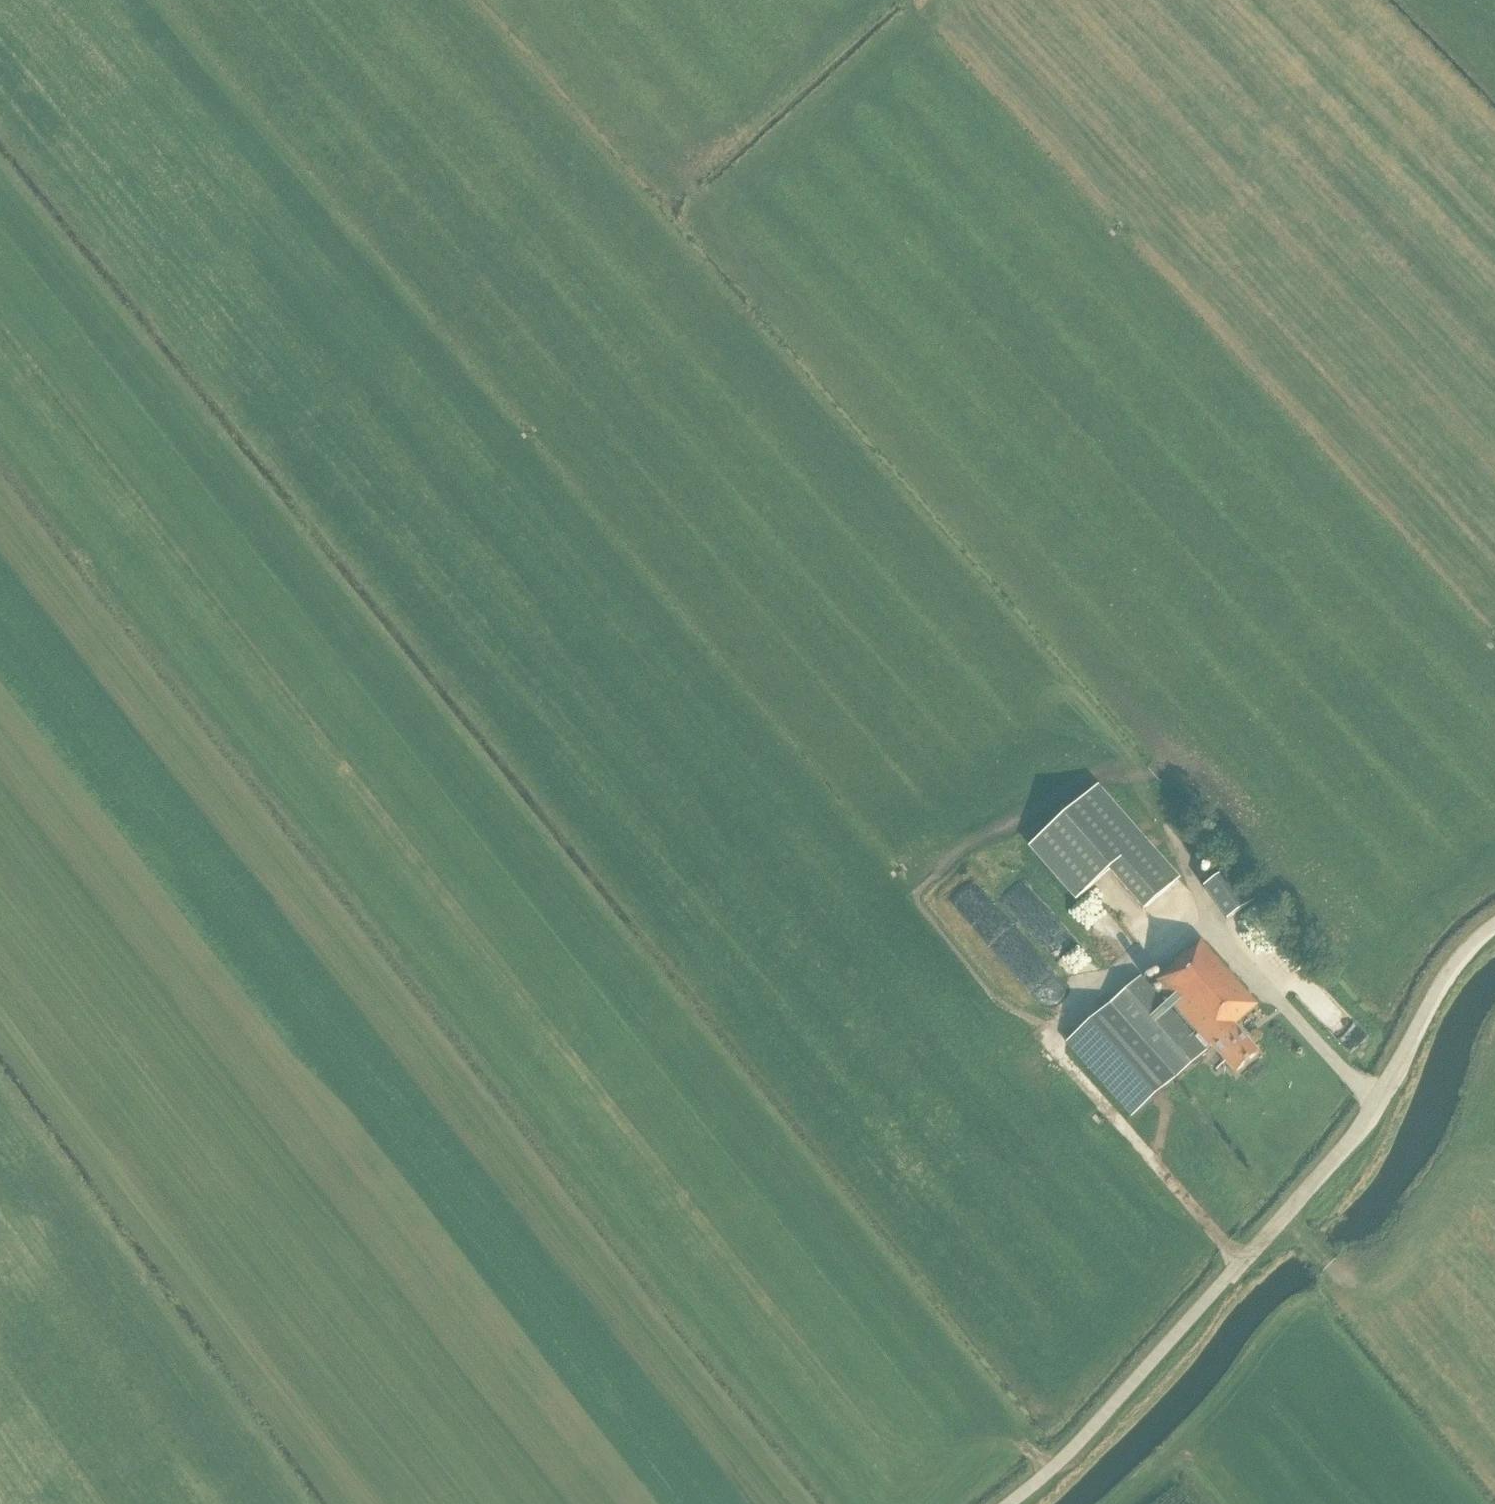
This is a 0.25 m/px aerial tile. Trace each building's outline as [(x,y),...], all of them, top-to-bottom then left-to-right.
[(1096,788),(1031,845),(1078,898),(1115,866),(1150,906),(1178,881),(1096,788)] [(1230,869),(1204,887),(1233,928),(1259,910),(1230,869)] [(997,901),(1060,968),(1080,949),(1018,882),(997,901)] [(1095,919),(1083,928),(1107,960),(1119,951),(1095,919)] [(1257,1005),(1202,942),(1189,953),(1188,952),(1154,982),(1203,1039),(1198,1042),(1142,978),(1067,1043),(1131,1116),(1212,1045),(1236,1073),(1259,1053),(1235,1025),(1257,1005)] [(1370,1108),(1375,1095),(1364,1090),(1359,1104),(1370,1108)]
